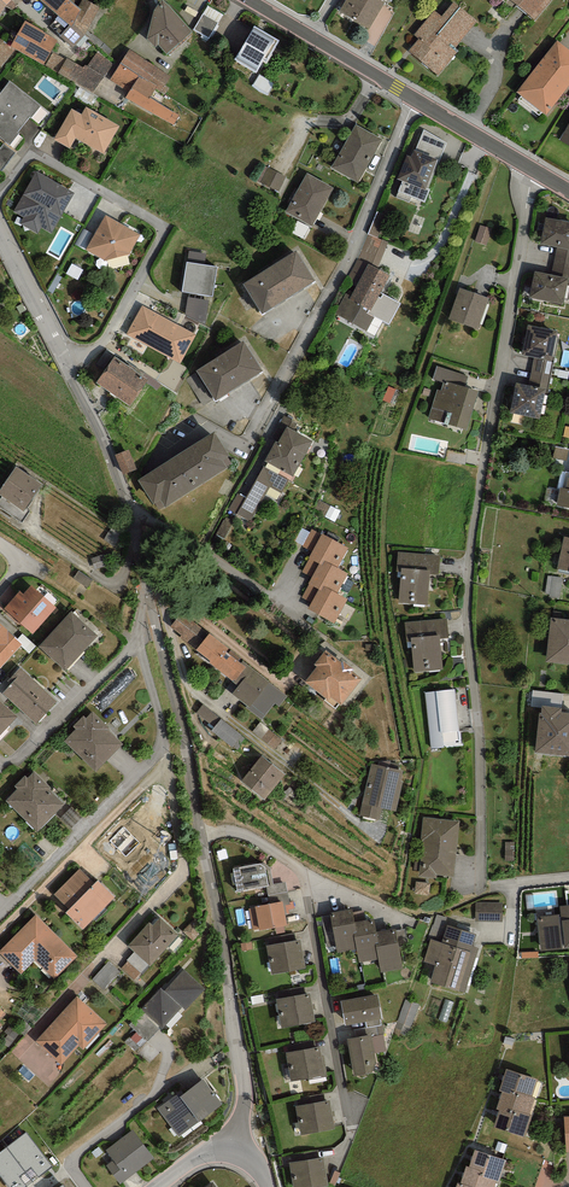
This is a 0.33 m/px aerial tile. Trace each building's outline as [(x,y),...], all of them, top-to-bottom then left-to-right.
[(59,16),(49,26),(73,48),(85,36),(99,7),(86,0),(82,0),(78,8),(69,0),(40,0),(59,16)] [(163,0),(154,10),(147,39),(155,47),(158,44),(167,54),(192,31),(163,0)] [(386,0),(346,0),(339,10),(368,28),(386,0)] [(535,22),(553,0),(509,0),(535,22)] [(434,11),(414,35),(419,39),(408,51),(438,76),(459,50),(455,47),(477,22),(454,2),(441,17),(434,11)] [(208,6),(194,29),(209,38),(223,15),(208,6)] [(57,40),(25,21),(11,46),(15,49),(43,65),(57,40)] [(279,41),(253,26),(234,59),(257,72),(263,61),(267,64),(279,41)] [(1,67),(15,49),(11,46),(0,39),(0,67),(1,67)] [(556,41),(517,92),(548,116),(568,88),(568,50),(556,41)] [(170,76),(130,50),(110,80),(130,91),(125,97),(173,124),(178,115),(149,98),(155,89),(160,91),(170,76)] [(58,73),(66,60),(53,53),(46,66),(58,73)] [(113,64),(96,53),(86,66),(85,65),(82,68),(67,59),(66,60),(58,73),(93,93),(113,64)] [(259,74),(253,86),(269,93),(274,81),(259,74)] [(0,93),(0,105),(24,124),(30,117),(31,118),(41,106),(10,81),(0,93)] [(0,105),(0,138),(9,145),(19,133),(18,132),(24,124),(0,105)] [(81,114),(71,108),(54,139),(70,149),(76,139),(103,155),(120,126),(86,106),(81,114)] [(559,139),(568,145),(568,123),(559,139)] [(383,140),(355,124),(331,167),(359,182),(383,140)] [(446,144),(424,130),(416,151),(414,150),(410,157),(407,156),(398,178),(403,181),(398,192),(425,202),(430,189),(428,188),(446,144)] [(0,149),(0,168),(1,169),(16,152),(5,143),(0,149)] [(286,176),(268,167),(260,182),(279,191),(286,176)] [(75,193),(36,171),(13,211),(23,217),(20,224),(38,234),(41,228),(51,234),(75,193)] [(333,188),(307,173),(286,211),(312,226),(333,188)] [(140,234),(106,216),(86,250),(105,260),(129,255),(140,234)] [(546,217),(541,244),(557,247),(568,249),(568,222),(546,217)] [(491,228),(481,225),(475,242),(486,245),(491,228)] [(377,269),(382,257),(388,242),(368,234),(363,250),(358,259),(377,269)] [(557,247),(552,275),(568,278),(567,285),(568,285),(568,249),(557,247)] [(189,250),(182,292),(213,297),(218,267),(206,265),(208,253),(189,250)] [(295,251),(242,283),(262,315),(315,282),(295,251)] [(377,269),(358,259),(345,285),(349,287),(344,296),(335,314),(367,331),(374,317),(366,313),(368,309),(371,311),(381,293),(390,276),(377,269)] [(552,275),(534,271),(529,297),(564,303),(567,285),(568,278),(552,275)] [(490,298),(459,288),(449,319),(479,330),(490,298)] [(401,303),(381,293),(371,311),(368,309),(366,313),(374,317),(388,324),(401,303)] [(207,320),(210,299),(189,295),(185,316),(207,320)] [(197,335),(142,305),(126,335),(181,364),(197,335)] [(558,331),(528,325),(522,355),(534,358),(552,361),(558,331)] [(243,341),(196,370),(216,401),(263,372),(243,341)] [(148,380),(114,356),(96,383),(130,406),(148,380)] [(546,395),(552,361),(534,358),(529,386),(546,389),(545,395),(546,395)] [(437,366),(433,379),(443,382),(444,380),(465,387),(468,377),(437,366)] [(465,387),(444,380),(443,382),(440,391),(437,390),(428,419),(467,431),(479,392),(465,387)] [(529,386),(516,383),(510,412),(540,419),(545,395),(546,389),(529,386)] [(313,441),(286,427),(278,442),(276,441),(265,461),(293,477),(313,441)] [(214,433),(138,479),(158,512),(228,469),(226,467),(232,463),(214,433)] [(120,472),(134,470),(132,449),(117,451),(120,472)] [(16,466),(0,490),(0,495),(24,511),(42,484),(16,466)] [(289,481),(264,466),(245,498),(238,494),(229,509),(251,522),(266,496),(277,502),(289,481)] [(566,472),(562,488),(561,488),(557,506),(568,508),(568,473),(566,472)] [(322,535),(311,529),(303,546),(312,551),(309,558),(309,559),(322,566),(325,561),(338,568),(349,548),(322,534),(322,535)] [(564,537),(557,569),(568,571),(568,538),(564,537)] [(440,555),(398,552),(396,571),(401,572),(401,569),(430,571),(430,574),(438,575),(440,555)] [(348,573),(338,568),(325,561),(322,566),(309,559),(302,572),(312,577),(308,584),(309,584),(321,591),(324,586),(337,593),(348,573)] [(430,571),(401,569),(401,572),(399,603),(427,605),(430,574),(430,571)] [(546,593),(560,595),(563,576),(549,574),(546,593)] [(347,599),(337,593),(324,586),(321,591),(309,584),(302,597),(312,602),(308,609),(334,623),(347,599)] [(33,634),(57,607),(32,585),(24,594),(20,591),(4,609),(33,634)] [(98,636),(71,611),(38,646),(65,671),(98,636)] [(196,650),(209,633),(182,612),(170,627),(182,636),(181,637),(196,650)] [(447,618),(405,622),(406,642),(411,641),(411,638),(440,635),(440,639),(449,638),(447,618)] [(551,618),(546,663),(568,665),(568,620),(551,618)] [(0,624),(0,668),(21,646),(22,644),(17,640),(0,624)] [(228,648),(209,633),(196,650),(211,661),(209,663),(234,682),(246,667),(241,663),(238,661),(228,653),(226,651),(228,648)] [(23,634),(17,640),(22,644),(21,646),(29,654),(36,646),(23,634)] [(440,635),(411,638),(411,641),(414,672),(443,670),(440,639),(440,635)] [(228,653),(238,661),(241,658),(231,650),(228,653)] [(341,663),(326,650),(314,664),(317,667),(305,681),(326,698),(324,700),(335,709),(339,704),(341,705),(362,680),(351,671),(353,669),(343,661),(341,663)] [(288,696),(243,661),(241,663),(246,667),(234,682),(239,686),(232,694),(248,706),(246,708),(262,720),(275,704),(279,707),(288,696)] [(57,702),(20,668),(8,681),(11,684),(3,694),(36,724),(57,702)] [(454,690),(425,692),(431,749),(443,748),(442,733),(459,731),(454,690)] [(563,694),(533,690),(531,706),(541,708),(541,705),(561,707),(563,694)] [(0,701),(0,735),(17,717),(0,701)] [(541,705),(541,708),(541,713),(539,713),(535,753),(568,757),(568,713),(562,712),(562,707),(561,707),(541,705)] [(83,716),(73,726),(76,729),(64,741),(96,772),(123,744),(108,729),(109,728),(93,711),(86,718),(83,716)] [(243,737),(222,720),(213,731),(234,748),(243,737)] [(274,747),(282,738),(269,728),(262,737),(274,747)] [(285,775),(262,756),(241,781),(264,800),(285,775)] [(403,771),(371,764),(360,816),(380,820),(382,808),(396,811),(403,782),(401,782),(403,771)] [(27,778),(25,776),(14,786),(17,789),(5,801),(36,832),(64,805),(49,790),(51,788),(34,771),(27,778)] [(459,821),(424,817),(418,877),(437,879),(437,875),(454,877),(459,821)] [(124,827),(110,840),(126,857),(140,843),(124,827)] [(262,863),(233,869),(237,892),(266,886),(274,885),(271,869),(262,863)] [(95,884),(79,869),(54,895),(69,909),(66,913),(83,930),(115,897),(98,881),(95,884)] [(286,883),(274,885),(266,886),(268,896),(288,892),(286,883)] [(268,896),(269,903),(283,901),(284,905),(290,904),(288,892),(268,896)] [(269,903),(249,908),(254,932),(288,926),(284,905),(283,901),(269,903)] [(503,904),(476,903),(475,922),(502,923),(503,904)] [(537,917),(540,950),(568,948),(568,906),(559,906),(560,915),(537,917)] [(353,909),(330,913),(338,952),(357,949),(354,934),(357,933),(355,923),(353,909)] [(437,913),(432,931),(443,934),(447,915),(437,913)] [(36,915),(0,950),(0,954),(21,974),(35,960),(54,979),(77,956),(36,915)] [(178,935),(160,918),(153,926),(150,923),(128,946),(134,952),(150,966),(178,935)] [(374,919),(355,923),(357,933),(354,934),(357,949),(359,962),(378,959),(375,944),(379,943),(377,932),(374,919)] [(476,935),(447,926),(442,943),(431,939),(423,962),(435,966),(430,982),(464,993),(479,948),(472,946),(476,935)] [(396,929),(377,932),(379,943),(375,944),(378,959),(381,972),(403,968),(396,929)] [(270,938),(272,945),(296,941),(295,933),(270,938)] [(272,945),(267,946),(272,974),(306,968),(301,940),(296,941),(272,945)] [(143,974),(150,966),(134,952),(127,960),(128,961),(141,973),(143,974)] [(120,972),(109,961),(93,979),(104,989),(120,972)] [(134,980),(141,973),(128,961),(121,969),(134,980)] [(205,989),(183,970),(164,991),(161,988),(141,1009),(163,1029),(182,1008),(185,1010),(205,989)] [(277,991),(279,999),(306,994),(304,986),(277,991)] [(279,999),(276,1000),(281,1028),(316,1022),(310,994),(306,994),(279,999)] [(378,994),(341,1001),(345,1025),(366,1021),(381,1019),(382,1018),(378,994)] [(107,1023),(77,996),(35,1042),(61,1065),(79,1046),(83,1050),(107,1023)] [(382,1025),(381,1019),(366,1021),(367,1028),(382,1025)] [(348,1039),(354,1077),(372,1074),(377,1063),(375,1053),(372,1037),(371,1035),(348,1039)] [(383,1035),(372,1037),(375,1053),(386,1051),(383,1035)] [(287,1044),(288,1052),(315,1047),(314,1039),(287,1044)] [(288,1052),(286,1053),(291,1081),(325,1075),(320,1047),(315,1047),(288,1052)] [(516,1091),(533,1097),(539,1079),(507,1068),(499,1091),(502,1092),(514,1096),(516,1091)] [(222,1104),(203,1079),(179,1097),(177,1094),(157,1109),(179,1137),(222,1104)] [(508,1108),(530,1116),(536,1098),(533,1097),(516,1091),(514,1096),(502,1092),(497,1108),(500,1110),(507,1112),(508,1108)] [(296,1097),(298,1106),(325,1101),(323,1092),(296,1097)] [(298,1106),(295,1106),(300,1135),(334,1128),(329,1100),(325,1101),(298,1106)] [(507,1112),(500,1110),(494,1127),(525,1137),(532,1116),(530,1116),(508,1108),(507,1112)] [(133,1130),(106,1150),(114,1160),(106,1166),(120,1184),(154,1158),(133,1130)] [(26,1133),(7,1147),(33,1182),(52,1166),(26,1133)] [(507,1144),(498,1142),(495,1150),(504,1153),(507,1144)] [(7,1147),(0,1153),(0,1175),(9,1186),(27,1186),(33,1182),(7,1147)] [(290,1154),(292,1163),(319,1158),(317,1150),(290,1154)] [(506,1160),(475,1150),(469,1168),(483,1172),(481,1177),(495,1181),(499,1182),(506,1160)] [(289,1163),(293,1186),(319,1186),(328,1185),(323,1157),(319,1158),(292,1163),(289,1163)] [(495,1181),(481,1177),(483,1172),(469,1168),(466,1167),(461,1184),(470,1186),(493,1186),(495,1181)]
